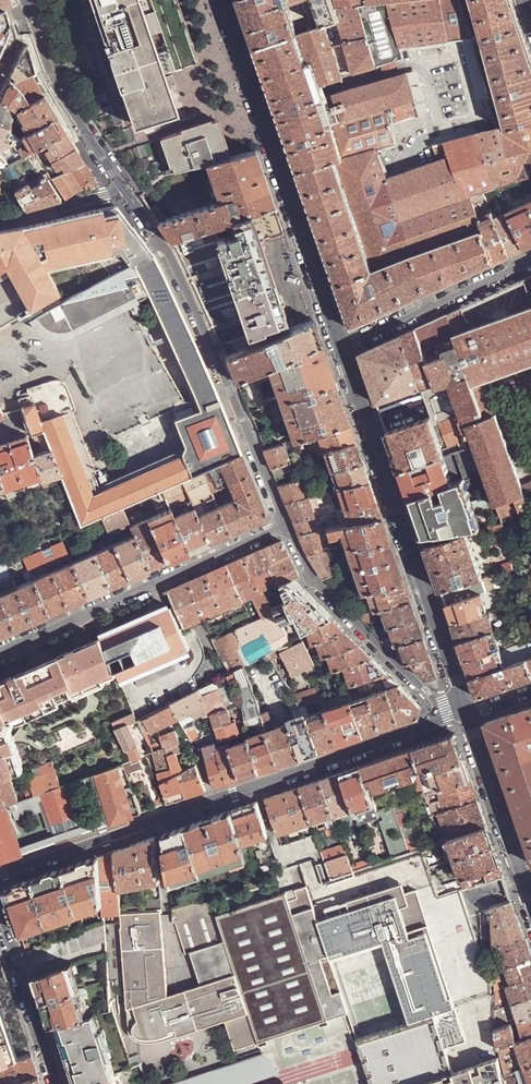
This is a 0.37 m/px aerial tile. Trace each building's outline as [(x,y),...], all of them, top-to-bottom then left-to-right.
[(2,11),(12,6),(12,5),(10,0),(0,0),(0,12),(2,11)] [(134,125),(177,111),(168,83),(164,72),(139,0),(91,0),(134,125)] [(164,72),(174,69),(198,61),(185,22),(177,0),(139,0),(164,72)] [(198,61),(201,60),(181,0),(177,0),(185,22),(198,61)] [(255,49),(297,35),(287,5),(301,0),(238,0),(247,27),(255,49)] [(323,26),(325,26),(338,21),(334,9),(332,0),(314,0),(323,26)] [(336,8),(368,5),(367,0),(335,0),(336,8)] [(389,3),(401,48),(461,40),(473,38),(461,0),(415,0),(389,3)] [(473,38),(489,98),(497,129),(505,127),(471,0),(461,0),(473,38)] [(505,127),(506,129),(530,124),(530,59),(511,0),(471,0),(505,127)] [(334,9),(338,21),(353,74),(381,65),(397,60),(404,58),(401,48),(389,3),(368,5),(336,8),(334,9)] [(10,34),(2,11),(0,12),(0,61),(10,34)] [(338,21),(325,26),(342,77),(353,74),(338,21)] [(323,26),(297,35),(307,64),(311,62),(320,87),(343,79),(342,77),(325,26),(323,26)] [(297,35),(255,49),(265,78),(273,101),(320,87),(311,62),(307,64),(297,35)] [(461,40),(477,100),(489,98),(473,38),(461,40)] [(36,73),(29,46),(27,46),(24,49),(11,76),(19,81),(20,82),(32,75),(33,75),(36,73)] [(397,60),(381,65),(383,73),(385,79),(402,74),(400,68),(397,60)] [(164,72),(168,83),(177,80),(174,69),(164,72)] [(408,72),(419,116),(430,113),(419,70),(408,72)] [(385,79),(323,97),(342,160),(378,149),(396,144),(391,123),(419,116),(408,72),(402,74),(385,79)] [(45,97),(33,75),(32,75),(20,82),(19,81),(13,84),(18,89),(30,106),(45,97)] [(23,106),(25,109),(30,106),(18,89),(13,84),(10,80),(1,102),(15,112),(19,107),(20,108),(23,106)] [(275,106),(277,111),(323,97),(322,92),(320,87),(273,101),(275,106)] [(106,114),(113,111),(106,92),(94,97),(106,114)] [(57,118),(45,97),(30,106),(25,109),(18,114),(18,115),(30,135),(57,118)] [(323,97),(277,111),(278,115),(298,173),(336,162),(342,160),(323,97)] [(8,131),(10,127),(16,113),(15,112),(1,102),(0,103),(0,126),(8,131)] [(177,111),(134,125),(137,135),(180,120),(177,111)] [(66,133),(57,118),(30,135),(23,139),(27,147),(32,155),(36,153),(36,152),(46,145),(66,133)] [(181,131),(211,122),(210,118),(181,129),(181,131)] [(215,120),(225,149),(227,148),(218,119),(215,120)] [(207,165),(228,159),(225,149),(215,120),(211,122),(181,131),(162,138),(172,167),(174,174),(207,165)] [(444,142),(448,157),(443,159),(438,161),(388,177),(378,149),(342,160),(336,162),(373,271),(483,230),(481,224),(478,217),(473,202),(471,196),(483,192),(530,175),(530,124),(506,129),(505,127),(497,129),(444,142)] [(14,145),(9,142),(5,141),(6,136),(8,131),(0,126),(0,155),(4,153),(14,146),(13,145),(14,145)] [(85,164),(66,133),(46,145),(49,150),(44,153),(59,177),(85,164)] [(172,167),(162,138),(159,138),(169,168),(172,167)] [(448,157),(444,142),(439,143),(443,159),(448,157)] [(443,159),(439,143),(432,145),(438,161),(443,159)] [(32,155),(27,147),(18,152),(23,160),(32,155)] [(265,175),(256,150),(253,152),(228,159),(207,165),(219,200),(226,198),(233,219),(275,205),(265,175)] [(336,162),(298,173),(309,206),(336,283),(351,328),(494,263),(483,230),(373,271),(336,162)] [(59,177),(52,181),(52,182),(64,199),(65,200),(66,199),(84,186),(87,190),(99,185),(85,164),(59,177)] [(17,184),(7,169),(3,172),(6,176),(14,189),(16,193),(29,185),(25,180),(17,184)] [(150,186),(160,177),(159,175),(147,179),(150,186)] [(27,211),(61,200),(50,183),(52,182),(52,181),(50,179),(48,180),(43,183),(31,190),(29,185),(16,193),(27,211)] [(483,192),(471,196),(473,202),(486,198),(483,192)] [(27,211),(16,193),(12,194),(10,195),(19,213),(27,211)] [(233,219),(226,198),(219,200),(164,220),(158,222),(171,241),(213,227),(231,220),(233,219)] [(508,212),(525,249),(530,246),(530,201),(508,212)] [(284,229),(275,205),(233,219),(231,220),(236,234),(223,238),(223,237),(217,239),(216,239),(236,293),(273,281),(260,244),(258,238),(262,237),(284,229)] [(124,229),(133,228),(116,206),(80,214),(63,218),(28,226),(24,227),(25,229),(79,217),(115,209),(118,210),(120,212),(121,213),(123,216),(123,219),(124,222),(124,225),(124,229)] [(505,206),(491,212),(494,218),(508,212),(505,206)] [(130,252),(145,243),(133,228),(124,229),(124,225),(124,222),(123,219),(123,216),(121,213),(120,212),(118,210),(115,209),(79,217),(25,229),(47,269),(97,258),(110,275),(134,263),(135,263),(130,252)] [(491,212),(478,217),(481,224),(494,218),(491,212)] [(508,212),(494,218),(510,256),(525,249),(508,212)] [(158,222),(164,220),(159,213),(154,216),(158,222)] [(494,218),(481,224),(483,230),(494,263),(510,256),(494,218)] [(231,220),(213,227),(217,239),(223,237),(223,238),(236,234),(231,220)] [(11,274),(31,310),(59,293),(60,293),(47,269),(25,229),(24,227),(0,231),(0,281),(11,274)] [(227,358),(255,345),(252,337),(251,337),(236,293),(216,239),(217,239),(213,227),(171,241),(176,249),(227,358)] [(130,252),(135,263),(153,254),(145,243),(130,252)] [(134,263),(138,270),(157,261),(153,254),(135,263),(134,263)] [(45,430),(44,430),(46,436),(51,449),(61,473),(64,480),(82,524),(103,515),(122,506),(132,502),(140,498),(155,491),(162,488),(183,479),(242,452),(221,401),(213,382),(189,327),(157,261),(138,270),(142,279),(148,292),(194,390),(201,409),(176,419),(187,445),(189,451),(182,454),(104,490),(101,491),(94,493),(63,414),(41,420),(45,430)] [(134,263),(110,275),(69,298),(78,314),(118,291),(142,279),(138,270),(134,263)] [(31,310),(11,274),(0,281),(0,328),(31,310)] [(82,329),(148,292),(142,279),(118,291),(78,314),(69,298),(63,301),(35,318),(41,325),(48,330),(56,333),(65,334),(74,333),(82,329)] [(273,281),(236,293),(251,337),(252,337),(266,331),(266,329),(282,323),(285,322),(282,315),(285,314),(281,302),(273,281)] [(63,301),(69,298),(65,290),(60,293),(59,293),(63,301)] [(35,318),(63,301),(59,293),(31,310),(35,318)] [(447,314),(482,412),(459,421),(465,439),(471,437),(500,517),(529,507),(521,485),(496,415),(494,415),(481,381),(530,363),(530,307),(469,329),(461,308),(447,314)] [(447,314),(401,336),(420,389),(434,384),(435,388),(443,385),(454,416),(439,422),(438,422),(445,441),(447,445),(458,441),(465,439),(459,421),(482,412),(447,314)] [(317,328),(315,320),(285,333),(255,345),(227,358),(236,382),(237,382),(237,381),(269,367),(322,343),(317,328)] [(285,333),(282,323),(266,329),(266,331),(252,337),(255,345),(285,333)] [(401,336),(359,355),(369,382),(376,404),(420,389),(401,336)] [(331,368),(322,343),(269,367),(270,370),(281,402),(336,383),(331,368)] [(63,414),(74,411),(73,409),(78,408),(72,392),(70,387),(66,383),(60,381),(54,381),(19,392),(18,395),(22,408),(23,408),(23,407),(21,402),(33,397),(35,402),(41,420),(63,414)] [(336,383),(281,402),(285,416),(291,432),(293,440),(305,437),(311,434),(318,432),(349,422),(342,400),(336,383)] [(434,384),(420,389),(430,417),(431,417),(440,443),(445,441),(438,422),(439,422),(428,390),(435,388),(434,384)] [(435,388),(428,390),(439,422),(454,416),(443,385),(435,388)] [(35,402),(33,397),(21,402),(23,407),(35,402)] [(413,417),(406,399),(390,405),(397,421),(400,420),(401,422),(413,417)] [(41,420),(35,402),(23,407),(23,408),(22,408),(23,411),(22,411),(22,412),(21,412),(22,416),(23,415),(23,416),(25,416),(27,424),(26,424),(26,425),(25,425),(27,428),(28,429),(29,429),(31,434),(41,431),(44,430),(45,430),(41,420)] [(74,411),(63,414),(94,493),(101,491),(94,472),(96,471),(74,411)] [(430,417),(386,433),(393,455),(399,471),(405,469),(444,455),(440,443),(431,417),(430,417)] [(349,422),(318,432),(324,451),(356,441),(352,429),(349,422)] [(23,483),(41,477),(33,455),(26,435),(17,438),(8,441),(23,483)] [(51,449),(46,436),(43,437),(39,439),(44,451),(51,449)] [(465,439),(458,441),(461,449),(468,447),(465,439)] [(4,489),(11,487),(23,483),(8,441),(0,444),(0,477),(4,489)] [(295,460),(299,459),(293,441),(289,442),(295,460)] [(358,448),(356,441),(324,451),(331,471),(363,462),(358,448)] [(290,462),(283,444),(282,444),(264,450),(264,449),(263,450),(271,468),(290,462)] [(183,451),(187,445),(102,484),(104,490),(182,454),(182,452),(183,451)] [(461,449),(452,452),(463,480),(479,475),(468,447),(461,449)] [(61,473),(51,449),(44,451),(33,455),(41,477),(42,480),(48,478),(61,473)] [(242,452),(183,479),(198,515),(210,543),(268,517),(242,452)] [(442,488),(454,484),(444,455),(405,469),(409,479),(402,481),(405,488),(409,500),(434,491),(442,488)] [(290,462),(271,468),(275,478),(293,472),(290,462)] [(363,462),(331,471),(338,489),(369,480),(365,468),(363,462)] [(399,471),(402,481),(409,479),(405,469),(399,471)] [(101,491),(104,490),(102,484),(96,471),(94,472),(101,491)] [(64,480),(61,473),(48,478),(51,484),(64,480)] [(190,552),(210,543),(198,515),(183,479),(162,488),(166,498),(171,508),(190,552)] [(286,503),(305,498),(300,480),(278,486),(286,503)] [(369,480),(338,489),(345,508),(375,499),(371,486),(369,480)] [(434,491),(409,500),(416,521),(421,537),(426,535),(448,532),(444,521),(453,518),(457,531),(465,529),(481,527),(463,480),(454,484),(442,488),(446,499),(438,502),(434,491)] [(521,485),(529,507),(530,506),(530,481),(521,485)] [(4,489),(7,498),(26,492),(25,489),(13,493),(11,487),(4,489)] [(166,498),(162,488),(155,491),(160,501),(166,498)] [(338,489),(330,491),(337,510),(338,510),(345,508),(338,489)] [(325,492),(332,512),(335,511),(337,510),(330,491),(325,492)] [(314,517),(309,497),(305,498),(286,503),(293,522),(314,517)] [(377,505),(375,499),(345,508),(349,520),(350,524),(381,517),(377,505)] [(125,512),(135,508),(134,506),(132,502),(122,506),(125,512)] [(122,506),(103,515),(104,519),(110,533),(127,525),(130,524),(125,512),(122,506)] [(190,552),(171,508),(148,518),(167,562),(190,552)] [(349,520),(345,508),(338,510),(339,514),(341,522),(349,520)] [(82,524),(84,528),(104,519),(103,515),(82,524)] [(299,536),(318,532),(317,527),(314,517),(293,522),(299,536)] [(384,526),(381,517),(350,524),(326,530),(328,538),(336,536),(340,531),(346,547),(389,540),(384,526)] [(148,518),(131,526),(134,535),(150,570),(167,562),(148,518)] [(350,524),(349,520),(341,522),(317,527),(318,532),(326,530),(350,524)] [(433,571),(440,590),(482,577),(467,533),(467,532),(466,532),(465,529),(457,531),(448,532),(426,535),(421,537),(424,545),(433,571)] [(306,553),(321,551),(318,532),(299,536),(306,553)] [(66,606),(88,597),(73,562),(63,566),(62,562),(71,558),(70,555),(68,550),(62,538),(61,534),(53,537),(48,539),(46,540),(43,541),(22,550),(24,555),(29,569),(32,574),(49,566),(51,571),(66,606)] [(150,570),(134,535),(115,543),(130,578),(150,570)] [(228,565),(244,601),(254,596),(266,591),(282,584),(294,579),(300,576),(283,540),(228,565)] [(389,540),(346,547),(361,593),(365,592),(403,580),(399,568),(392,548),(389,540)] [(130,578),(115,543),(94,552),(109,587),(130,578)] [(324,578),(335,573),(324,550),(321,551),(306,553),(318,571),(324,578)] [(109,587),(94,552),(73,562),(88,597),(109,587)] [(29,569),(24,555),(13,559),(13,560),(19,573),(21,572),(24,571),(29,569)] [(19,573),(13,560),(7,563),(6,563),(11,576),(12,576),(19,573)] [(511,563),(502,566),(503,571),(513,568),(511,563)] [(171,607),(180,628),(183,627),(184,627),(244,601),(228,565),(164,593),(170,605),(171,607)] [(28,581),(34,579),(32,574),(29,569),(24,571),(28,581)] [(66,606),(51,571),(34,579),(49,614),(66,606)] [(482,577),(440,590),(444,601),(446,607),(481,594),(495,590),(490,575),(482,577)] [(1,586),(13,580),(13,578),(12,576),(11,576),(0,581),(0,582),(1,586)] [(49,614),(34,579),(28,581),(16,587),(31,622),(49,614)] [(294,579),(282,584),(290,599),(307,591),(294,579)] [(405,587),(403,580),(365,592),(369,605),(371,611),(379,609),(381,609),(410,600),(405,587)] [(0,594),(0,598),(13,629),(31,622),(16,587),(0,594)] [(254,596),(264,619),(276,613),(274,607),(266,591),(254,596)] [(290,641),(309,632),(334,618),(307,591),(290,599),(287,601),(288,604),(278,609),(276,613),(290,641)] [(481,594),(446,607),(450,618),(452,625),(488,612),(481,594)] [(358,616),(364,614),(362,607),(358,596),(350,599),(349,597),(347,597),(347,598),(343,599),(358,616)] [(0,598),(0,635),(13,629),(0,598)] [(410,600),(381,609),(385,618),(387,623),(388,627),(416,618),(412,606),(410,600)] [(288,604),(287,601),(274,607),(276,613),(278,609),(288,604)] [(364,614),(371,611),(369,605),(362,607),(364,614)] [(180,628),(171,607),(137,623),(146,643),(180,628)] [(366,624),(382,619),(379,609),(371,611),(364,614),(358,616),(366,624)] [(488,612),(452,625),(456,636),(458,642),(494,630),(488,612)] [(225,665),(229,673),(234,670),(244,665),(258,658),(259,658),(266,654),(278,647),(290,641),(276,613),(264,619),(214,641),(225,665)] [(309,632),(313,644),(319,642),(347,631),(334,618),(309,632)] [(416,618),(388,627),(391,635),(394,645),(422,636),(418,624),(416,618)] [(137,623),(101,639),(110,660),(135,650),(141,662),(116,673),(119,681),(155,665),(146,643),(137,623)] [(181,629),(180,628),(146,643),(155,665),(190,650),(181,629)] [(494,630),(458,642),(462,654),(464,661),(500,648),(494,630)] [(355,639),(347,631),(319,642),(322,650),(324,657),(325,657),(330,655),(361,644),(355,639)] [(422,636),(394,645),(400,661),(403,664),(409,662),(408,661),(428,654),(424,642),(422,636)] [(11,775),(25,771),(14,738),(9,739),(6,731),(7,720),(43,704),(40,696),(66,684),(70,693),(115,672),(110,660),(101,639),(0,684),(0,779),(11,775)] [(282,656),(293,677),(315,666),(303,642),(281,653),(283,655),(282,656)] [(330,655),(336,670),(341,668),(346,666),(373,657),(361,644),(330,655)] [(278,647),(266,654),(271,661),(282,656),(283,655),(281,653),(278,647)] [(500,648),(464,661),(468,672),(470,678),(507,666),(500,648)] [(266,654),(259,658),(263,664),(271,661),(266,654)] [(428,654),(408,661),(409,662),(425,678),(435,675),(431,661),(428,654)] [(377,661),(373,657),(346,666),(353,685),(357,683),(366,680),(384,674),(389,673),(377,661)] [(530,678),(530,670),(527,659),(507,666),(470,678),(475,691),(477,697),(507,687),(530,678)] [(225,665),(216,669),(220,677),(229,673),(225,665)] [(248,734),(249,737),(267,730),(260,712),(244,665),(234,670),(236,678),(241,702),(248,734)] [(220,677),(218,679),(221,684),(236,678),(234,670),(229,673),(220,677)] [(280,676),(285,683),(289,680),(285,673),(280,676)] [(384,674),(389,688),(401,685),(389,673),(384,674)] [(369,690),(371,695),(389,688),(384,674),(366,680),(369,690)] [(366,680),(357,683),(360,693),(369,690),(366,680)] [(389,688),(401,724),(413,720),(420,717),(423,706),(411,694),(401,685),(389,688)] [(218,688),(201,695),(205,712),(206,715),(212,714),(212,713),(227,708),(225,704),(218,688)] [(304,694),(307,704),(323,699),(319,688),(304,694)] [(371,695),(383,730),(394,726),(401,724),(389,688),(371,695)] [(178,719),(181,724),(205,712),(201,695),(198,689),(171,703),(169,705),(178,719)] [(352,701),(365,736),(376,732),(383,730),(371,695),(352,701)] [(327,710),(339,745),(354,740),(365,736),(352,701),(327,710)] [(169,705),(142,719),(144,723),(150,734),(178,719),(169,705)] [(212,714),(216,726),(232,721),(229,707),(227,708),(212,713),(212,714)] [(486,723),(511,797),(530,853),(530,707),(486,723)] [(260,712),(267,730),(274,728),(267,709),(260,712)] [(308,716),(321,751),(331,748),(339,745),(327,710),(308,716)] [(116,727),(117,728),(129,724),(129,725),(136,721),(134,715),(114,722),(116,727)] [(290,723),(303,758),(313,754),(321,751),(308,716),(290,723)] [(216,726),(220,741),(225,740),(228,739),(237,736),(232,721),(216,726)] [(267,730),(280,766),(291,762),(300,759),(303,758),(290,723),(274,728),(267,730)] [(129,724),(117,728),(124,747),(130,761),(131,761),(140,758),(137,751),(139,750),(129,725),(129,724)] [(187,727),(184,728),(191,738),(190,739),(192,741),(199,739),(200,739),(194,725),(187,727)] [(250,739),(261,772),(272,768),(280,766),(267,730),(249,737),(250,739)] [(162,745),(163,747),(178,743),(180,742),(176,731),(160,736),(162,745)] [(455,734),(414,748),(421,768),(424,767),(426,766),(428,772),(429,772),(465,760),(459,744),(455,734)] [(230,746),(242,779),(253,775),(261,772),(250,739),(244,741),(230,746)] [(151,745),(154,751),(159,748),(159,746),(158,743),(156,743),(151,745)] [(154,751),(161,784),(179,774),(186,770),(185,767),(182,762),(178,754),(182,751),(178,743),(163,747),(160,749),(159,748),(154,751)] [(203,746),(215,788),(224,785),(229,783),(217,750),(215,743),(203,746)] [(217,750),(229,783),(237,780),(242,779),(230,746),(227,747),(217,750)] [(362,766),(367,784),(374,782),(376,790),(377,790),(390,785),(390,784),(403,779),(404,781),(417,777),(415,770),(421,768),(414,748),(387,758),(362,766)] [(123,765),(127,773),(143,767),(140,758),(131,761),(130,761),(123,763),(123,765)] [(438,791),(471,780),(467,767),(465,760),(429,772),(436,792),(438,791)] [(179,774),(187,797),(199,793),(207,791),(197,764),(192,767),(186,770),(179,774)] [(99,778),(114,822),(123,819),(120,808),(130,804),(131,804),(129,798),(118,766),(98,773),(99,778)] [(342,773),(354,810),(358,809),(374,803),(371,792),(367,784),(362,766),(350,770),(342,773)] [(30,779),(36,794),(43,792),(61,786),(56,770),(30,779)] [(98,773),(66,784),(68,789),(73,787),(94,779),(99,778),(98,773)] [(321,780),(334,817),(354,810),(342,773),(330,777),(321,780)] [(161,784),(169,804),(180,800),(187,797),(179,774),(161,784)] [(4,806),(20,800),(11,775),(0,779),(0,807),(4,806)] [(99,778),(94,779),(106,817),(114,822),(99,778)] [(301,787),(313,824),(316,823),(334,817),(321,780),(314,782),(304,786),(301,787)] [(438,791),(442,801),(474,789),(472,781),(471,780),(438,791)] [(47,807),(59,841),(82,833),(68,789),(66,784),(61,786),(43,792),(47,807)] [(82,833),(85,824),(73,787),(68,789),(82,833)] [(267,799),(279,835),(313,824),(301,787),(282,794),(267,799)] [(445,812),(478,801),(475,792),(474,789),(442,801),(445,812)] [(376,790),(371,792),(374,803),(377,812),(381,810),(383,810),(377,790),(376,790)] [(20,800),(4,806),(8,820),(13,818),(43,808),(47,807),(43,792),(36,794),(20,800)] [(130,804),(134,815),(142,812),(135,796),(129,798),(131,804),(130,804)] [(448,840),(487,827),(482,811),(478,801),(445,812),(440,814),(448,840)] [(232,811),(243,844),(269,836),(258,802),(243,807),(232,811)] [(374,803),(358,809),(354,810),(357,820),(358,824),(379,817),(377,812),(374,803)] [(120,808),(123,819),(134,815),(130,804),(120,808)] [(392,807),(400,827),(406,825),(404,821),(399,805),(392,807)] [(10,825),(8,820),(4,806),(0,807),(0,828),(10,825)] [(10,825),(20,855),(42,847),(59,841),(47,807),(43,808),(52,837),(23,847),(13,818),(8,820),(10,825)] [(383,810),(381,810),(377,812),(379,817),(393,859),(408,853),(406,847),(400,827),(392,807),(383,810)] [(334,817),(337,827),(357,820),(354,810),(334,817)] [(208,819),(187,826),(203,874),(225,866),(248,858),(243,844),(232,811),(208,819)] [(114,822),(106,817),(85,824),(82,833),(114,822)] [(20,855),(10,825),(0,828),(0,862),(20,855)] [(165,834),(174,884),(203,874),(187,826),(175,830),(165,834)] [(488,829),(487,827),(448,840),(452,851),(455,860),(494,846),(491,838),(488,829)] [(145,841),(138,843),(142,886),(160,883),(155,837),(145,841)] [(115,851),(119,891),(142,886),(138,843),(126,848),(115,851)] [(322,851),(332,880),(353,872),(343,844),(322,851)] [(462,879),(501,866),(496,853),(494,846),(455,860),(462,879)] [(102,900),(103,915),(121,913),(119,891),(115,851),(105,855),(99,857),(102,900)] [(455,860),(452,851),(449,851),(444,853),(447,862),(453,861),(455,860)] [(80,863),(65,869),(78,909),(79,912),(91,908),(90,904),(102,900),(99,857),(80,863)] [(501,868),(501,866),(462,879),(465,889),(470,887),(504,876),(501,868)] [(48,875),(35,879),(50,923),(62,918),(61,915),(78,909),(65,869),(48,875)] [(437,872),(431,874),(436,888),(442,886),(437,872)] [(505,879),(504,876),(470,887),(465,889),(459,891),(469,918),(480,914),(480,913),(492,909),(513,902),(510,892),(505,879)] [(21,884),(8,888),(6,892),(19,930),(36,924),(38,927),(50,923),(35,879),(21,884)] [(439,898),(457,891),(459,891),(465,889),(462,879),(442,886),(436,888),(439,898)] [(142,886),(143,892),(160,888),(160,883),(142,886)] [(386,888),(390,898),(404,893),(401,883),(386,888)] [(168,995),(162,909),(121,913),(122,923),(104,924),(105,939),(110,1011),(118,1010),(117,997),(125,996),(127,1034),(129,1037),(134,1042),(141,1043),(148,1044),(155,1043),(160,1042),(224,1021),(234,1051),(257,1043),(258,1047),(268,1044),(266,1040),(318,1023),(320,1027),(329,1024),(327,1019),(347,1013),(330,959),(317,921),(306,887),(217,916),(209,894),(172,907),(187,954),(192,952),(202,979),(203,984),(168,995)] [(504,1073),(500,1056),(452,1071),(444,1046),(466,1039),(455,1005),(454,1006),(415,889),(404,893),(390,898),(386,888),(346,901),(349,910),(340,913),(337,904),(324,908),(327,918),(340,955),(382,942),(409,1021),(355,1039),(370,1083),(508,1083),(504,1073)] [(144,901),(145,911),(162,909),(161,899),(144,901)] [(499,947),(525,939),(521,926),(518,919),(515,907),(513,902),(492,909),(493,917),(493,919),(493,922),(493,938),(494,946),(494,948),(499,947)] [(327,918),(317,921),(330,959),(340,955),(327,918)] [(493,922),(481,925),(481,942),(493,938),(493,922)] [(90,929),(95,943),(105,939),(104,924),(90,929)] [(81,932),(86,946),(95,943),(90,929),(85,930),(81,932)] [(72,935),(77,950),(86,946),(81,932),(72,935)] [(62,939),(68,953),(77,950),(72,935),(62,939)] [(53,942),(59,956),(68,953),(62,939),(56,941),(53,942)] [(530,960),(530,955),(528,946),(525,939),(499,947),(500,950),(503,959),(506,968),(530,960)] [(45,945),(50,959),(59,956),(53,942),(45,945)] [(35,949),(41,963),(50,959),(45,945),(35,949)] [(26,952),(31,966),(41,963),(35,949),(26,952)] [(503,959),(495,962),(495,972),(506,968),(503,959)] [(530,979),(530,960),(506,968),(512,984),(530,979)] [(68,964),(77,990),(81,988),(72,963),(68,964)] [(40,992),(43,1001),(77,990),(68,964),(35,977),(40,992)] [(506,986),(512,984),(506,968),(495,972),(495,975),(495,990),(506,986)] [(530,998),(530,979),(512,984),(506,986),(508,993),(511,1001),(512,1004),(530,998)] [(496,1009),(512,1004),(511,1001),(500,1004),(500,996),(508,993),(506,986),(495,990),(496,1008),(496,1009)] [(77,990),(86,1016),(89,1015),(81,988),(77,990)] [(47,1015),(50,1024),(58,1022),(86,1016),(77,990),(43,1001),(47,1015)] [(508,993),(500,996),(500,1004),(511,1001),(508,993)] [(530,1017),(530,998),(512,1004),(518,1021),(530,1017)] [(18,1058),(0,1004),(0,1065),(18,1058)] [(510,1024),(518,1021),(512,1004),(496,1009),(496,1017),(496,1028),(510,1024)] [(78,1083),(84,1083),(112,1075),(115,1073),(95,1014),(89,1015),(86,1016),(58,1022),(69,1056),(78,1083)] [(530,1037),(530,1017),(518,1021),(524,1039),(530,1037)] [(516,1041),(510,1024),(496,1028),(499,1043),(500,1047),(515,1042),(516,1041)] [(530,1065),(530,1037),(524,1039),(516,1041),(515,1042),(524,1067),(530,1065)] [(500,1047),(507,1073),(524,1067),(515,1042),(500,1047)] [(0,1065),(0,1083),(7,1083),(38,1074),(35,1063),(32,1053),(18,1058),(0,1065)] [(262,1054),(265,1065),(232,1076),(228,1065),(191,1078),(193,1083),(251,1083),(280,1074),(264,1054),(262,1054)] [(262,1054),(228,1065),(232,1076),(265,1065),(262,1054)] [(524,1067),(507,1073),(510,1083),(529,1083),(524,1067)] [(7,1083),(42,1083),(40,1080),(38,1074),(7,1083)] [(112,1075),(84,1083),(115,1083),(112,1075)]
